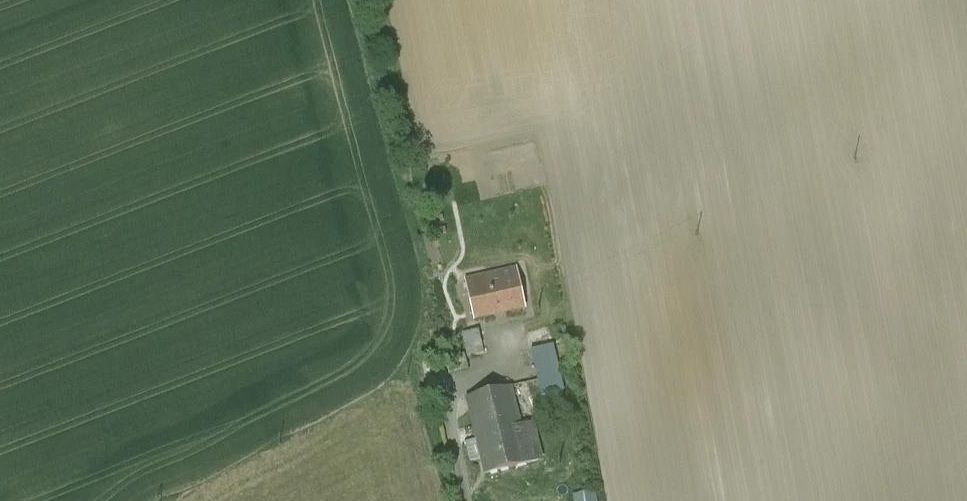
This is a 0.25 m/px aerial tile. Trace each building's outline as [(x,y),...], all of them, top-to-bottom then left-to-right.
[(516,269),(466,280),(471,302),(472,308),(474,318),(491,314),(525,307),(516,269)] [(463,332),(468,356),(484,352),(479,328),(463,332)] [(553,346),(531,351),(542,397),(555,394),(564,392),(553,346)] [(511,388),(467,399),(477,437),(520,427),(511,388)] [(520,427),(477,437),(477,440),(464,444),(465,446),(467,445),(471,463),(482,460),(485,475),(542,461),(532,424),(520,427)] [(573,493),(574,500),(597,500),(595,490),(573,493)]
